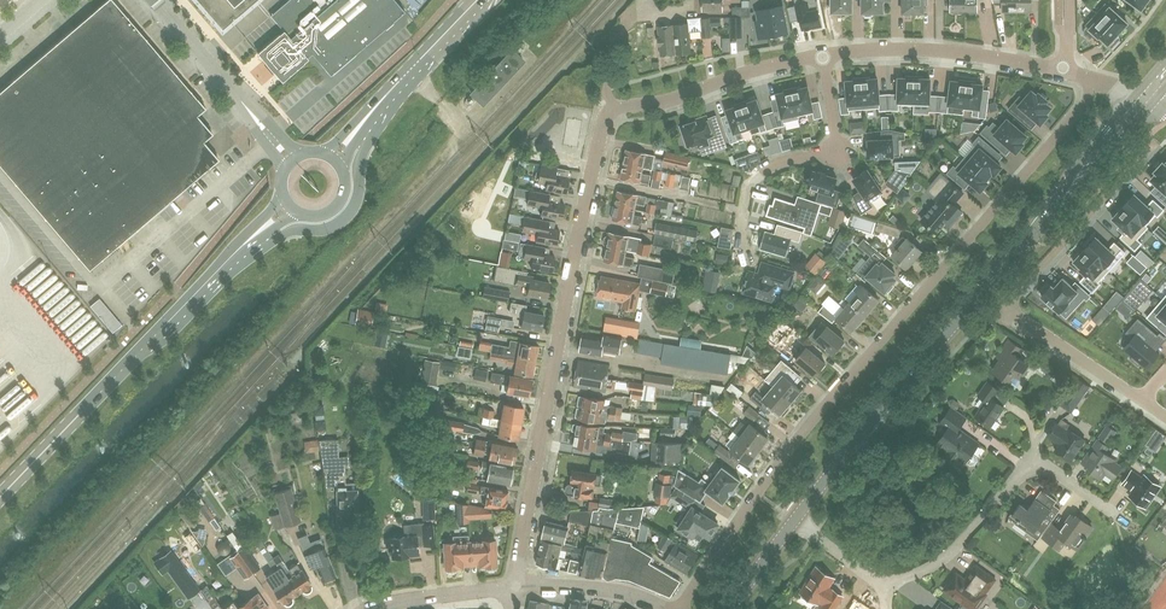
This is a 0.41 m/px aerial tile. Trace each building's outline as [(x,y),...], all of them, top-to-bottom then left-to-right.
[(118,5),(113,0),(106,0),(0,91),(0,164),(90,268),(133,232),(189,183),(218,158),(203,140),(212,132),(196,114),(205,106),(118,5)] [(237,15),(254,0),(197,0),(221,29),(237,15)] [(399,5),(395,0),(287,0),(270,15),(283,30),(258,52),(282,80),(308,58),(306,55),(310,51),(330,74),(404,10),(399,5)] [(723,5),(723,0),(702,0),(702,10),(723,10),(723,5)] [(796,5),(799,19),(802,19),(804,28),(805,28),(806,28),(812,27),(811,26),(813,26),(813,28),(823,26),(821,17),(820,17),(818,9),(819,9),(818,1),(817,1),(817,0),(795,0),(796,5)] [(842,11),(842,0),(828,0),(828,3),(832,3),(832,11),(842,11)] [(853,5),(853,0),(842,0),(842,11),(853,11),(853,5)] [(862,11),(865,11),(865,15),(872,15),(872,11),(873,11),(873,0),(862,0),(862,11)] [(873,11),(884,11),(884,0),(873,0),(873,11)] [(903,11),(904,11),(904,15),(912,15),(912,11),(913,11),(913,0),(903,0),(903,11)] [(913,11),(923,11),(923,4),(928,4),(928,0),(913,0),(913,6),(913,11)] [(951,4),(951,11),(952,11),(954,14),(958,14),(960,11),(964,11),(964,0),(951,0),(951,4)] [(964,11),(968,11),(970,14),(974,14),(976,11),(977,11),(977,0),(964,0),(964,11)] [(1016,0),(993,0),(993,3),(1002,3),(1002,11),(1017,10),(1016,0)] [(1031,4),(1031,0),(1016,0),(1017,10),(1031,10),(1031,4)] [(1141,9),(1145,4),(1147,5),(1150,0),(1129,0),(1141,9)] [(1095,13),(1119,34),(1124,29),(1123,28),(1127,23),(1105,2),(1095,13)] [(764,36),(787,31),(782,5),(756,10),(760,26),(763,26),(764,36)] [(733,16),(742,16),(750,16),(750,6),(733,7),(733,16)] [(1087,26),(1084,28),(1085,34),(1089,39),(1094,33),(1098,37),(1099,36),(1108,44),(1112,39),(1114,40),(1119,34),(1095,13),(1085,25),(1087,26)] [(743,37),(742,16),(733,16),(730,16),(730,37),(743,37)] [(711,37),(710,17),(701,18),(702,37),(711,37)] [(673,25),(676,53),(691,52),(689,23),(673,25)] [(673,25),(658,26),(659,36),(658,36),(659,43),(660,43),(661,55),(676,53),(673,25)] [(469,92),(483,105),(526,60),(514,49),(511,47),(469,92)] [(913,104),(914,75),(906,75),(906,77),(899,77),(898,94),(891,93),(890,108),(898,109),(898,103),(913,104)] [(914,75),(913,104),(913,113),(929,114),(929,110),(937,110),(937,95),(930,95),(930,78),(923,77),(923,75),(914,75)] [(870,76),(861,77),(864,108),(879,107),(880,109),(887,109),(886,93),(879,94),(877,77),(870,78),(870,76)] [(849,109),(864,108),(861,77),(853,77),(853,79),(846,80),(847,97),(839,98),(842,112),(849,112),(849,109)] [(963,114),(964,108),(967,79),(959,78),(959,80),(951,79),(949,96),(942,95),(940,110),(948,111),(948,112),(963,114)] [(988,101),(980,100),(983,83),(975,82),(976,80),(967,79),(964,108),(973,109),(972,114),(986,116),(988,101)] [(800,86),(792,87),(797,113),(797,115),(798,115),(813,112),(814,117),(822,116),(818,101),(811,102),(807,86),(800,88),(800,86)] [(780,109),(773,111),(777,126),(784,124),(784,122),(799,119),(798,115),(797,115),(797,113),(792,87),(784,89),(784,91),(777,93),(778,98),(780,109)] [(1045,112),(1050,106),(1045,101),(1047,99),(1039,92),(1037,94),(1031,90),(1024,99),(1020,95),(1009,108),(1021,118),(1028,111),(1040,121),(1047,114),(1045,112)] [(748,99),(740,102),(749,127),(749,126),(758,124),(760,132),(774,127),(769,113),(762,115),(756,99),(749,101),(748,99)] [(750,129),(749,126),(749,127),(740,102),(733,105),(733,107),(726,109),(732,125),(725,128),(730,142),(743,137),(741,132),(750,129)] [(710,127),(706,115),(694,119),(694,121),(680,126),(687,146),(698,142),(700,147),(708,144),(708,145),(715,143),(717,150),(727,146),(719,124),(710,127)] [(989,126),(987,124),(981,131),(998,146),(1003,139),(1016,150),(1023,142),(1020,140),(1026,134),(1007,118),(1000,127),(993,121),(989,126)] [(851,132),(858,131),(866,131),(865,121),(850,122),(851,132)] [(561,142),(567,141),(565,124),(554,125),(555,134),(548,135),(550,147),(561,146),(561,142)] [(886,128),(886,138),(868,139),(869,146),(868,146),(868,156),(878,155),(878,157),(886,157),(886,155),(899,154),(898,138),(904,137),(904,131),(889,128),(886,128)] [(993,148),(979,135),(973,143),(975,144),(965,156),(988,176),(992,171),(994,173),(1001,165),(988,154),(993,148)] [(775,153),(782,150),(779,139),(772,141),(775,153)] [(643,167),(652,169),(655,155),(626,149),(623,163),(643,167)] [(664,161),(687,166),(690,157),(666,152),(664,161)] [(750,170),(744,155),(734,159),(737,168),(741,169),(746,170),(750,170)] [(988,176),(965,156),(956,167),(953,165),(947,172),(962,185),(967,178),(980,189),(987,181),(985,179),(988,176)] [(895,161),(896,168),(911,172),(920,160),(895,161)] [(566,192),(569,177),(554,174),(555,166),(541,163),(537,183),(546,185),(545,188),(566,192)] [(642,173),(643,167),(623,163),(620,177),(640,181),(640,182),(649,184),(651,175),(642,173)] [(1152,180),(1165,193),(1165,165),(1163,164),(1156,172),(1158,173),(1152,180)] [(853,178),(863,193),(855,198),(861,213),(871,206),(868,201),(883,191),(877,183),(879,182),(874,175),(872,176),(867,168),(859,173),(859,174),(853,178)] [(675,174),(662,172),(662,171),(655,169),(653,178),(661,179),(666,180),(665,185),(673,186),(675,174)] [(809,186),(820,189),(817,199),(837,205),(841,191),(833,189),(837,177),(826,173),(817,170),(814,169),(809,186)] [(896,169),(886,182),(898,191),(912,172),(896,169)] [(961,191),(962,192),(963,191),(941,173),(926,190),(938,199),(936,201),(935,200),(930,206),(931,207),(922,218),(937,231),(950,215),(955,219),(962,210),(952,202),(961,191)] [(766,204),(768,185),(755,183),(752,202),(766,204)] [(561,218),(564,203),(547,200),(548,193),(529,189),(527,203),(542,206),(541,215),(561,218)] [(646,211),(655,212),(666,214),(669,201),(647,196),(638,194),(618,190),(615,204),(635,208),(636,203),(645,205),(646,202),(648,203),(646,211)] [(1135,194),(1124,206),(1147,227),(1148,227),(1145,225),(1155,214),(1157,216),(1164,209),(1153,199),(1147,205),(1135,194)] [(819,212),(819,211),(799,204),(798,206),(795,205),(789,203),(790,201),(775,197),(772,206),(770,206),(768,213),(767,213),(766,215),(788,222),(788,221),(794,223),(794,224),(804,228),(805,228),(808,219),(816,221),(819,212)] [(634,214),(635,208),(615,204),(612,219),(632,223),(641,225),(643,216),(634,214)] [(833,207),(824,204),(822,213),(830,216),(833,207)] [(1124,206),(1113,218),(1120,224),(1118,227),(1124,232),(1121,236),(1130,245),(1136,239),(1147,227),(1124,206)] [(834,207),(831,218),(829,223),(840,227),(845,211),(834,207)] [(508,222),(523,225),(525,216),(510,213),(508,222)] [(557,244),(559,229),(543,226),(544,218),(525,215),(525,216),(523,225),(522,230),(538,233),(536,240),(557,244)] [(654,233),(696,241),(699,230),(656,222),(654,233)] [(901,229),(878,222),(876,230),(899,237),(901,229)] [(802,231),(803,232),(803,231),(777,224),(774,233),(766,231),(766,230),(765,230),(759,249),(786,257),(791,239),(799,242),(802,231)] [(607,245),(627,249),(627,250),(635,251),(638,241),(638,237),(629,236),(629,235),(610,231),(609,236),(607,236),(605,237),(604,242),(606,244),(607,244),(607,245)] [(1089,244),(1084,249),(1085,249),(1109,270),(1125,252),(1114,242),(1109,248),(1096,236),(1095,237),(1093,236),(1087,243),(1089,244)] [(871,254),(872,255),(878,248),(865,237),(860,244),(871,254)] [(907,267),(922,250),(907,238),(892,254),(907,267)] [(545,246),(539,245),(507,239),(506,247),(519,250),(518,255),(520,257),(524,258),(533,260),(532,267),(552,270),(554,255),(543,253),(545,246)] [(638,241),(635,251),(649,254),(651,243),(638,241)] [(626,256),(627,250),(627,249),(607,245),(604,260),(624,264),(633,265),(634,257),(626,256)] [(842,253),(834,246),(831,251),(838,257),(842,253)] [(498,259),(500,249),(491,247),(490,257),(498,259)] [(868,276),(885,290),(886,288),(889,290),(894,284),(892,282),(896,277),(893,275),(895,272),(883,261),(887,256),(878,248),(872,255),(871,254),(856,272),(865,279),(868,276)] [(1078,253),(1073,259),(1081,267),(1079,269),(1085,275),(1080,281),(1092,292),(1100,283),(1098,281),(1109,270),(1085,249),(1080,254),(1078,253)] [(817,250),(808,262),(816,268),(825,256),(817,250)] [(777,284),(780,285),(789,288),(794,272),(762,262),(758,274),(749,271),(743,291),(772,300),(777,284)] [(638,274),(662,279),(664,268),(641,263),(638,274)] [(547,296),(550,282),(532,278),(533,275),(527,274),(528,270),(497,264),(494,280),(517,284),(518,282),(530,284),(528,293),(547,296)] [(705,271),(701,289),(712,291),(716,273),(705,271)] [(641,284),(633,283),(633,282),(601,275),(597,296),(623,301),(622,307),(635,310),(641,284)] [(1041,296),(1059,312),(1070,300),(1077,306),(1084,298),(1087,300),(1091,295),(1078,283),(1074,287),(1063,277),(1054,287),(1052,285),(1041,296)] [(1140,278),(1122,299),(1135,310),(1142,301),(1138,298),(1149,286),(1140,278)] [(674,298),(677,286),(653,280),(650,292),(674,298)] [(846,297),(850,300),(865,313),(878,297),(863,284),(862,285),(861,284),(856,285),(846,297)] [(485,286),(483,296),(507,300),(509,291),(485,286)] [(865,313),(850,300),(845,306),(829,293),(822,301),(837,314),(836,316),(851,328),(865,313)] [(1147,317),(1158,326),(1163,320),(1165,322),(1165,300),(1163,298),(1147,317)] [(1122,299),(1116,307),(1128,317),(1135,310),(1122,299)] [(1109,301),(1104,306),(1110,312),(1115,306),(1109,301)] [(541,329),(544,314),(534,312),(534,310),(526,309),(527,305),(512,302),(511,311),(512,314),(524,316),(522,325),(541,329)] [(383,305),(376,303),(375,309),(385,311),(386,309),(383,305)] [(1103,306),(1092,319),(1099,325),(1110,312),(1103,306)] [(498,332),(501,317),(488,315),(485,329),(498,332)] [(1133,338),(1124,348),(1133,355),(1130,358),(1138,366),(1141,363),(1145,367),(1149,364),(1158,353),(1159,354),(1160,353),(1156,350),(1149,344),(1151,341),(1152,342),(1158,334),(1138,317),(1134,322),(1126,332),(1133,338)] [(629,336),(631,322),(615,319),(612,333),(629,336)] [(833,352),(844,339),(827,324),(827,325),(821,321),(816,327),(822,331),(816,338),(833,352)] [(746,338),(746,329),(728,329),(728,338),(746,338)] [(619,353),(622,336),(605,333),(604,337),(583,334),(580,351),(602,355),(602,350),(619,353)] [(1020,378),(1030,364),(1015,354),(1020,347),(1009,339),(997,356),(1000,359),(992,370),(1007,380),(1012,373),(1020,378)] [(535,360),(538,344),(520,341),(520,342),(511,340),(510,347),(493,343),(491,352),(535,360)] [(731,353),(664,343),(661,364),(728,374),(731,353)] [(814,374),(825,361),(806,346),(795,359),(814,374)] [(1112,350),(1107,357),(1117,364),(1122,356),(1112,350)] [(532,375),(535,360),(491,352),(490,358),(507,361),(506,364),(515,366),(514,372),(532,375)] [(436,385),(440,361),(424,359),(420,382),(436,385)] [(579,360),(577,373),(608,378),(610,365),(579,360)] [(765,379),(773,385),(792,400),(802,388),(790,379),(796,372),(781,360),(765,379)] [(528,396),(531,379),(498,372),(496,382),(507,384),(506,392),(528,396)] [(614,379),(608,378),(577,373),(575,386),(605,391),(606,386),(612,387),(614,379)] [(644,385),(672,389),(674,378),(645,373),(644,383),(644,385)] [(1070,401),(1072,398),(1078,402),(1089,386),(1077,378),(1064,396),(1070,401)] [(740,394),(745,389),(735,379),(729,385),(740,394)] [(723,391),(725,382),(714,380),(712,389),(723,391)] [(644,385),(644,383),(629,381),(628,390),(632,391),(631,398),(642,399),(644,385)] [(991,426),(1005,406),(993,398),(999,389),(987,381),(978,394),(986,400),(975,415),(991,426)] [(790,407),(788,405),(792,400),(773,385),(763,396),(756,390),(750,397),(765,409),(770,403),(784,414),(790,407)] [(696,392),(695,402),(710,404),(718,395),(696,392)] [(581,405),(580,407),(616,413),(617,407),(604,405),(605,399),(582,395),(582,396),(579,396),(578,405),(581,405)] [(293,402),(296,413),(312,409),(309,398),(293,402)] [(504,403),(501,418),(520,422),(523,406),(504,403)] [(690,404),(689,415),(700,416),(701,405),(690,404)] [(755,419),(760,413),(749,405),(744,411),(755,419)] [(615,419),(616,413),(580,407),(580,408),(577,407),(576,417),(579,417),(578,418),(605,423),(606,419),(615,421),(615,419)] [(975,464),(978,460),(977,455),(972,452),(979,443),(965,433),(965,432),(958,427),(966,418),(951,407),(940,422),(948,427),(937,443),(948,450),(944,455),(955,463),(959,458),(965,462),(966,461),(970,464),(975,464)] [(483,415),(491,416),(492,417),(494,410),(484,408),(483,415)] [(632,413),(622,412),(621,419),(630,420),(632,413)] [(500,426),(498,434),(517,437),(520,422),(501,418),(492,417),(491,416),(489,424),(500,426)] [(444,428),(462,431),(464,422),(446,419),(444,428)] [(741,420),(733,429),(758,449),(768,436),(767,435),(769,433),(756,423),(754,425),(751,422),(748,426),(741,420)] [(605,427),(578,422),(576,433),(611,440),(623,440),(624,433),(612,432),(612,433),(604,432),(605,427)] [(1071,460),(1085,439),(1069,428),(1068,430),(1056,423),(1047,435),(1059,443),(1055,449),(1071,460)] [(1108,424),(1100,436),(1108,441),(1116,430),(1108,424)] [(758,449),(733,429),(733,430),(740,435),(730,449),(748,462),(751,464),(756,456),(754,454),(758,449)] [(1155,451),(1165,436),(1165,435),(1156,429),(1145,444),(1155,451)] [(621,448),(623,440),(611,440),(576,433),(575,435),(571,436),(570,442),(574,444),(574,445),(596,449),(597,444),(621,448)] [(355,511),(357,510),(355,482),(346,482),(345,462),(339,462),(338,438),(319,439),(325,481),(337,481),(338,514),(347,513),(347,517),(354,517),(355,511)] [(476,438),(474,446),(515,453),(516,444),(492,439),(492,440),(485,441),(486,440),(476,438)] [(1101,478),(1105,473),(1113,478),(1122,466),(1114,461),(1115,459),(1104,451),(1108,446),(1098,438),(1081,462),(1088,466),(1087,468),(1101,478)] [(639,451),(640,439),(633,439),(632,451),(639,451)] [(653,440),(652,458),(681,459),(682,442),(653,440)] [(725,459),(730,452),(719,444),(714,450),(725,459)] [(513,462),(515,453),(474,446),(473,453),(483,455),(483,453),(489,454),(488,458),(513,462)] [(468,457),(466,466),(477,468),(478,459),(468,457)] [(511,475),(513,465),(483,460),(481,469),(489,470),(487,480),(509,484),(512,483),(513,477),(511,475)] [(678,486),(692,495),(698,499),(705,487),(709,489),(708,490),(726,504),(743,481),(726,468),(712,485),(704,479),(701,483),(681,469),(678,485),(678,486)] [(1145,507),(1151,499),(1161,485),(1144,473),(1142,477),(1132,469),(1122,483),(1134,491),(1130,496),(1145,507)] [(601,485),(602,475),(596,475),(596,474),(574,471),(573,483),(570,483),(567,485),(566,490),(569,494),(586,496),(593,497),(595,484),(601,485)] [(673,485),(675,475),(660,473),(658,483),(670,485),(673,485)] [(464,490),(476,492),(478,484),(476,484),(477,479),(466,477),(464,490)] [(485,504),(504,508),(507,507),(509,501),(506,499),(508,489),(480,484),(479,492),(487,494),(485,504)] [(682,502),(688,493),(677,486),(672,495),(682,502)] [(274,493),(279,512),(270,514),(275,528),(300,521),(291,488),(274,493)] [(1057,500),(1042,489),(1028,508),(1020,503),(1009,517),(1026,529),(1028,526),(1034,531),(1036,528),(1043,533),(1060,508),(1054,504),(1057,500)] [(681,529),(689,534),(690,533),(699,540),(704,532),(709,536),(710,534),(712,535),(715,529),(714,528),(718,523),(707,516),(708,514),(697,507),(701,501),(688,493),(682,502),(691,508),(679,526),(681,528),(681,529)] [(667,496),(656,495),(655,502),(666,503),(667,496)] [(600,509),(617,508),(618,501),(601,498),(600,509)] [(469,521),(469,517),(468,517),(467,503),(458,502),(459,522),(469,521)] [(211,523),(218,519),(208,503),(201,508),(211,523)] [(479,506),(467,503),(468,517),(469,517),(479,516),(479,506)] [(586,549),(583,559),(580,573),(604,576),(605,572),(611,573),(618,575),(617,577),(631,579),(670,595),(680,580),(650,561),(653,556),(633,544),(633,542),(613,538),(616,522),(640,527),(645,506),(617,508),(600,509),(595,508),(594,509),(591,525),(586,549)] [(591,525),(594,509),(572,511),(570,520),(591,525)] [(1085,535),(1092,526),(1082,519),(1081,521),(1072,514),(1060,529),(1052,524),(1043,536),(1059,548),(1066,539),(1074,545),(1075,543),(1080,546),(1087,536),(1085,535)] [(565,542),(569,526),(547,521),(543,537),(565,542)] [(387,546),(392,545),(393,556),(409,554),(409,553),(420,551),(419,544),(434,543),(432,524),(423,525),(423,522),(404,524),(406,535),(386,537),(387,546)] [(229,534),(238,548),(244,544),(236,530),(229,534)] [(305,531),(297,534),(301,544),(308,541),(305,531)] [(686,572),(697,554),(676,542),(678,540),(672,536),(671,538),(664,534),(658,545),(665,550),(670,542),(674,545),(665,560),(686,572)] [(454,535),(454,541),(444,542),(445,568),(446,568),(446,571),(455,570),(455,567),(462,567),(462,558),(470,558),(470,541),(468,541),(468,535),(454,535)] [(496,565),(495,539),(470,541),(470,558),(479,558),(480,566),(486,565),(487,569),(496,568),(496,565)] [(573,547),(563,544),(543,539),(540,551),(560,556),(562,549),(572,552),(573,547)] [(224,555),(232,554),(232,545),(224,545),(224,555)] [(237,551),(238,552),(252,572),(260,566),(245,545),(237,551)] [(280,567),(279,566),(273,557),(264,545),(259,548),(274,571),(266,576),(283,603),(286,604),(289,604),(292,602),(293,599),(292,596),(296,593),(286,577),(280,567)] [(333,575),(335,574),(324,546),(304,554),(309,566),(315,564),(321,579),(324,578),(325,581),(334,577),(333,575)] [(586,549),(573,547),(572,552),(571,556),(583,559),(586,549)] [(168,568),(183,589),(194,581),(171,550),(160,558),(168,568)] [(557,569),(560,556),(540,551),(537,564),(557,569)] [(238,552),(230,557),(244,577),(252,572),(238,552)] [(279,554),(273,557),(279,566),(280,567),(285,564),(285,563),(279,554)] [(571,559),(568,571),(577,572),(580,561),(571,559)] [(288,568),(292,574),(286,577),(296,593),(301,589),(303,591),(306,592),(309,591),(311,589),(311,586),(311,584),(296,562),(288,568)] [(956,572),(944,589),(970,607),(982,591),(984,593),(995,578),(976,564),(965,579),(956,572)] [(818,602),(820,604),(817,608),(833,608),(842,595),(833,589),(833,590),(827,587),(833,578),(816,567),(801,592),(818,602)] [(243,603),(237,607),(232,600),(223,607),(215,597),(206,585),(200,590),(214,608),(247,608),(243,603)] [(257,593),(243,603),(247,608),(269,608),(257,593)] [(586,600),(571,598),(570,608),(585,608),(586,600)] [(550,603),(529,599),(527,608),(549,608),(550,603)]
